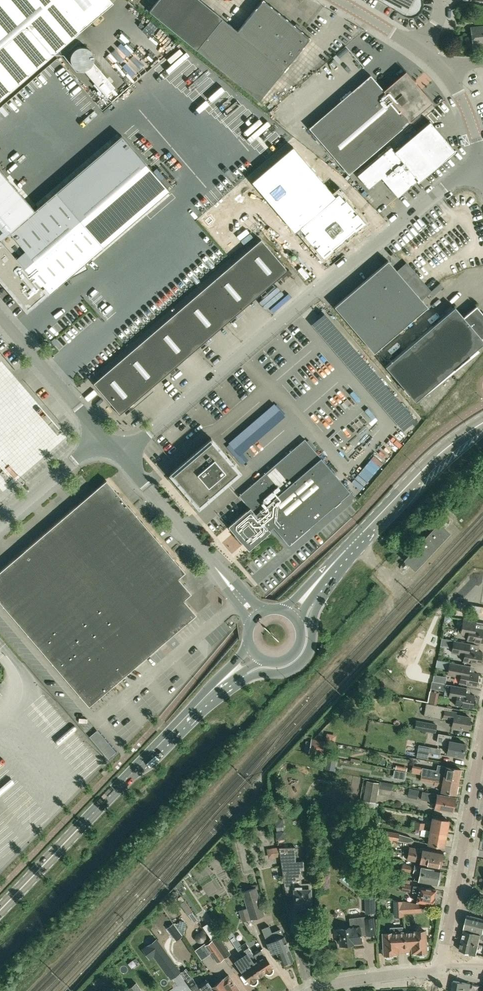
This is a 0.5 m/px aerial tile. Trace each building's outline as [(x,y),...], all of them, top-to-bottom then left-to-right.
[(80,31),(113,3),(110,0),(0,0),(0,100),(80,31)] [(148,10),(197,50),(259,101),(310,38),(263,0),(238,31),(222,19),(199,0),(156,0),(148,10)] [(393,8),(403,15),(406,16),(408,16),(411,16),(413,16),(416,15),(418,13),(420,11),(421,9),(422,7),(423,4),(423,1),(422,0),(380,0),(393,8)] [(482,45),(482,26),(471,27),(473,46),(482,45)] [(410,122),(410,121),(432,102),(406,71),(384,90),(371,75),(309,128),(349,175),(410,122)] [(443,161),(442,159),(452,150),(430,124),(431,122),(430,121),(395,151),(391,146),(357,175),(368,188),(381,177),(398,197),(417,180),(418,182),(443,161)] [(27,308),(46,292),(48,295),(70,275),(71,277),(69,278),(88,269),(87,268),(84,263),(169,190),(122,135),(35,210),(0,169),(0,277),(27,308)] [(157,141),(150,145),(157,155),(164,150),(157,141)] [(316,247),(323,255),(363,222),(357,214),(355,215),(351,210),(353,209),(346,200),(346,201),(339,193),(336,195),(295,145),(253,179),(295,231),(300,226),(306,233),(305,233),(312,242),(313,241),(317,246),(316,247)] [(160,158),(167,166),(172,161),(165,153),(160,158)] [(120,413),(287,269),(261,239),(93,383),(120,413)] [(374,352),(428,306),(388,260),(334,306),(374,352)] [(416,274),(427,270),(424,262),(414,265),(416,274)] [(442,281),(431,290),(435,297),(447,288),(442,281)] [(482,336),(482,314),(476,306),(463,317),(455,306),(385,366),(415,400),(482,342),(482,340),(481,338),(482,336)] [(391,383),(375,394),(384,407),(387,405),(401,425),(414,417),(391,383)] [(241,452),(286,413),(274,400),(229,439),(241,452)] [(56,443),(64,436),(60,431),(52,438),(56,443)] [(212,496),(211,495),(240,471),(212,438),(170,474),(198,507),(212,496)] [(350,492),(346,487),(304,439),(239,495),(250,508),(228,526),(248,549),(270,531),(268,529),(272,525),(289,544),(350,492)] [(113,487),(106,480),(0,571),(0,602),(89,705),(125,675),(172,635),(196,614),(183,599),(191,593),(178,577),(185,571),(113,487)] [(403,560),(415,570),(450,532),(440,524),(439,522),(403,560)] [(482,600),(482,586),(474,587),(475,594),(469,595),(470,605),(480,604),(480,601),(482,600)] [(474,627),(475,621),(463,618),(460,635),(467,636),(467,639),(482,642),(482,629),(474,627)] [(480,664),(482,651),(468,649),(469,643),(454,640),(451,652),(464,654),(463,661),(480,664)] [(436,667),(448,669),(450,662),(437,659),(436,667)] [(476,686),(478,673),(465,670),(466,664),(450,661),(450,662),(448,669),(448,674),(460,676),(459,682),(476,686)] [(466,687),(462,686),(435,681),(434,688),(445,690),(444,694),(446,696),(449,697),(457,698),(456,704),(472,707),(474,694),(465,693),(466,687)] [(427,697),(429,689),(422,688),(421,696),(427,697)] [(468,729),(471,717),(456,714),(456,711),(451,710),(452,707),(426,702),(424,715),(444,719),(444,717),(454,719),(452,726),(468,729)] [(417,720),(415,728),(435,732),(436,724),(417,720)] [(463,756),(466,743),(457,742),(458,740),(451,739),(451,736),(439,733),(438,741),(439,743),(449,745),(447,753),(463,756)] [(428,758),(430,746),(419,744),(417,756),(428,758)] [(458,781),(461,769),(446,766),(438,765),(437,770),(423,768),(422,775),(458,781)] [(456,794),(458,781),(422,775),(421,780),(435,783),(435,785),(442,786),(441,791),(456,794)] [(376,802),(379,783),(367,780),(363,800),(376,802)] [(452,811),(455,797),(427,792),(426,800),(435,801),(434,808),(452,811)] [(258,816),(260,826),(274,822),(271,813),(258,816)] [(433,817),(430,830),(446,833),(448,820),(433,817)] [(429,836),(428,843),(444,846),(446,833),(430,830),(423,829),(421,828),(420,835),(429,836)] [(383,838),(398,840),(399,833),(384,830),(383,838)] [(409,846),(408,853),(441,859),(443,851),(423,847),(422,848),(417,849),(417,848),(409,846)] [(309,906),(310,906),(309,882),(301,883),(301,866),(296,866),(295,847),(279,847),(284,882),(294,882),(295,909),(302,909),(302,912),(309,912),(309,906)] [(440,866),(441,859),(408,853),(407,859),(415,861),(415,858),(420,859),(419,863),(440,866)] [(402,862),(401,869),(410,871),(411,864),(402,862)] [(438,877),(440,869),(415,864),(414,872),(420,873),(419,881),(437,884),(439,883),(440,878),(438,877)] [(399,889),(410,891),(411,885),(409,884),(410,880),(401,879),(399,889)] [(417,901),(433,904),(435,904),(436,899),(434,897),(436,889),(413,885),(412,891),(418,892),(417,901)] [(242,891),(247,908),(239,910),(243,921),(263,915),(256,887),(242,891)] [(403,915),(403,912),(402,900),(394,899),(395,916),(403,915)] [(190,917),(195,913),(187,900),(182,904),(190,917)] [(412,902),(402,900),(403,912),(412,911),(412,902)] [(468,915),(465,928),(482,933),(482,918),(468,915)] [(335,936),(340,935),(341,944),(354,942),(363,940),(362,935),(374,933),(373,918),(366,918),(365,916),(350,917),(351,927),(334,928),(335,936)] [(205,926),(212,938),(217,934),(210,922),(205,926)] [(267,924),(261,926),(264,934),(270,932),(267,924)] [(391,927),(391,932),(383,932),(384,954),(385,954),(385,956),(392,956),(392,953),(398,953),(398,946),(405,946),(404,931),(403,931),(402,926),(391,927)] [(426,951),(425,930),(404,931),(405,946),(412,945),(412,952),(418,952),(418,954),(426,954),(426,951)] [(481,934),(465,930),(462,940),(479,944),(480,938),(482,939),(482,935),(481,934)] [(211,940),(212,941),(212,940),(224,957),(230,953),(218,935),(211,940)] [(247,953),(246,953),(241,945),(234,935),(230,937),(242,956),(235,961),(250,983),(252,984),(255,984),(257,982),(257,980),(257,977),(261,974),(252,962),(247,953)] [(291,960),(292,959),(284,936),(267,942),(271,952),(276,950),(281,963),(283,962),(284,964),(291,962),(291,960)] [(154,954),(167,971),(176,965),(157,939),(148,945),(154,954)] [(212,940),(212,941),(206,945),(217,962),(224,957),(212,940)] [(477,954),(479,944),(462,940),(460,951),(477,954)] [(246,942),(241,945),(246,953),(247,953),(251,950),(246,942)] [(253,954),(257,959),(252,962),(261,974),(264,972),(266,973),(268,974),(271,973),(272,972),(273,969),(272,967),(261,949),(253,954)] [(216,983),(211,986),(207,981),(200,986),(193,978),(186,968),(181,972),(195,990),(222,990),(216,983)] [(239,989),(228,974),(216,983),(222,990),(236,990),(239,989)] [(470,983),(453,980),(451,990),(469,990),(470,983)]
